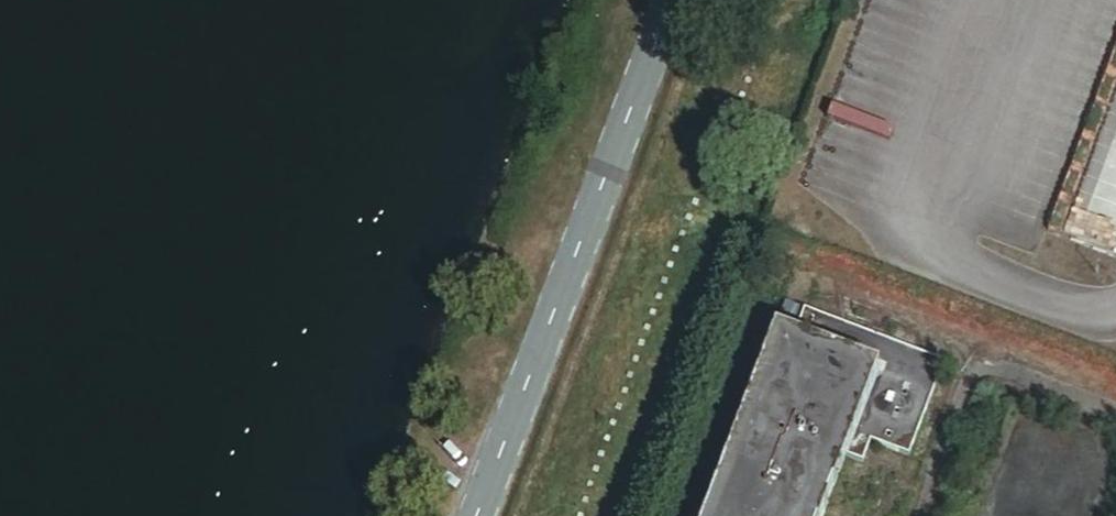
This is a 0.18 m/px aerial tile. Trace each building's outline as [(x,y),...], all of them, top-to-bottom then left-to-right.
[(785,306),(708,515),(823,515),(844,460),(862,466),(870,445),(908,459),(943,367),(785,306)]
